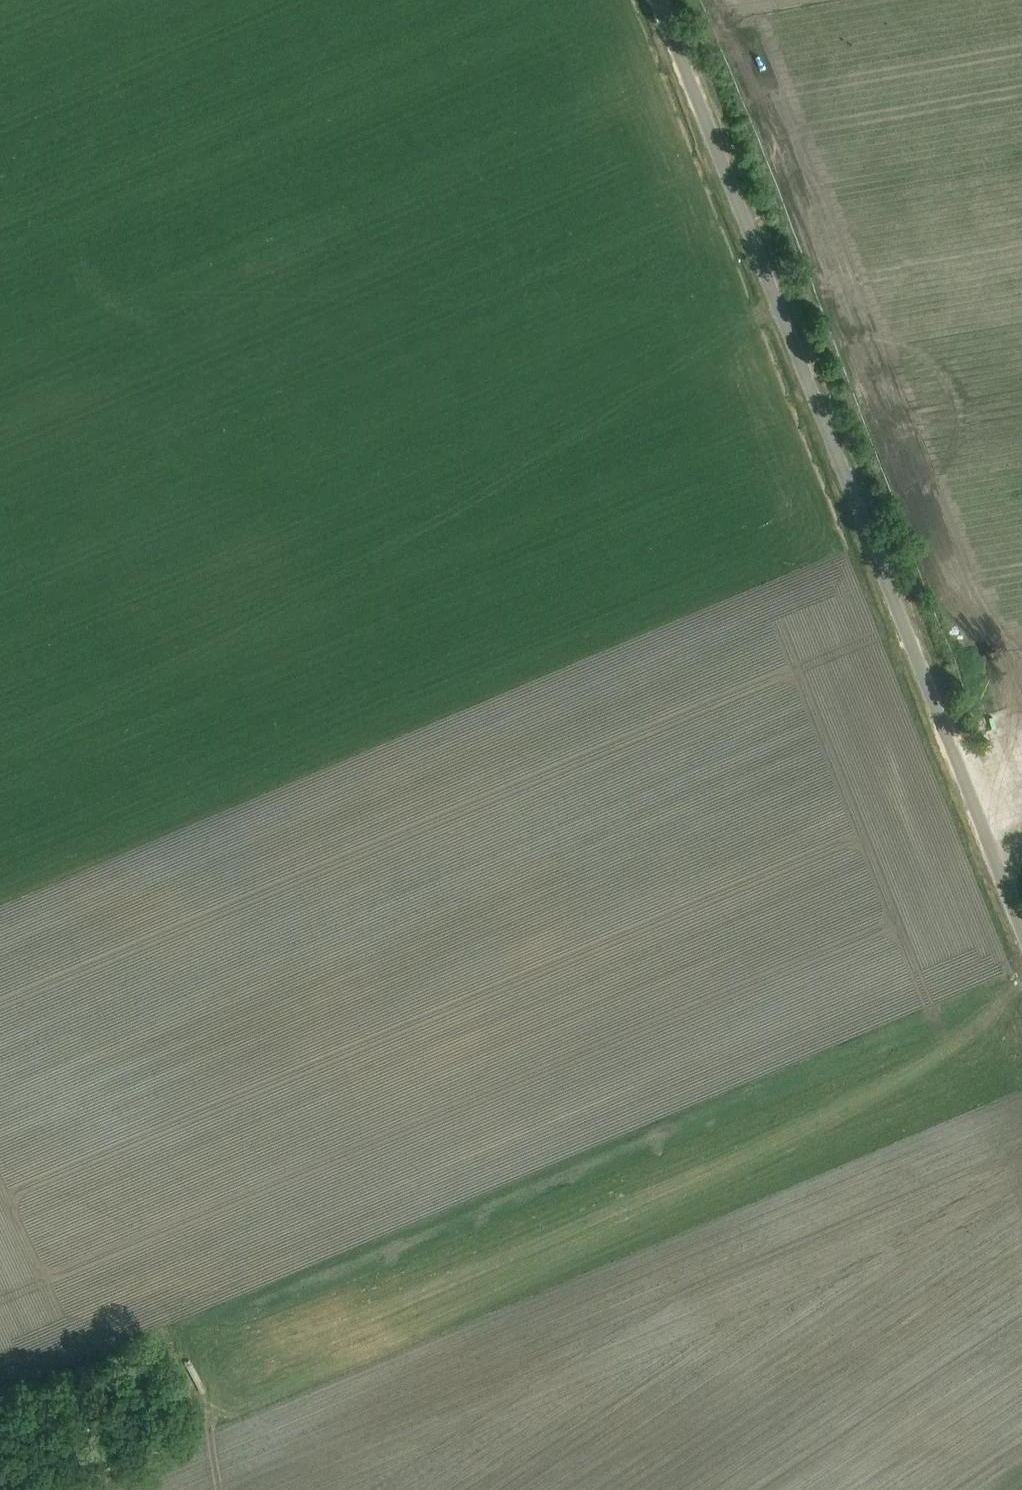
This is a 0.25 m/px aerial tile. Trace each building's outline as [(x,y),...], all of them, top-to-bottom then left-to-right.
[(10,1467),(0,1445),(0,1471),(10,1467)]
